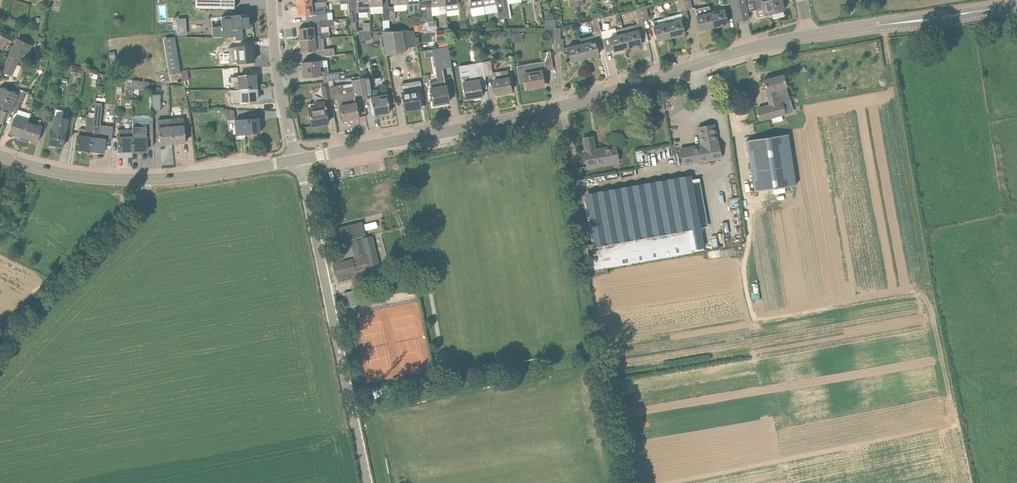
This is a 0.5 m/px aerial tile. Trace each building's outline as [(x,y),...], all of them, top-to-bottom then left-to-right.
[(356,31),(356,30),(355,23),(356,22),(356,13),(370,12),(369,0),(357,0),(348,1),(349,3),(352,31),(356,31)] [(388,7),(388,0),(369,0),(370,12),(370,14),(383,13),(383,20),(389,20),(388,7)] [(421,23),(428,22),(425,0),(422,0),(419,0),(406,0),(406,3),(419,2),(419,10),(420,10),(421,23)] [(436,22),(433,22),(432,9),(433,9),(433,7),(445,5),(444,0),(425,0),(428,22),(429,30),(436,30),(437,30),(436,22)] [(445,5),(458,4),(460,18),(466,18),(463,0),(444,0),(445,5)] [(483,6),(482,0),(463,0),(466,18),(471,17),(470,8),(483,6)] [(483,6),(496,4),(498,14),(503,13),(501,0),(482,0),(483,6)] [(683,21),(688,19),(686,10),(684,0),(678,0),(680,12),(681,14),(683,21)] [(690,0),(684,0),(686,10),(692,9),(690,0)] [(731,4),(735,22),(748,19),(745,2),(754,0),(730,0),(731,4)] [(756,10),(755,12),(756,17),(758,18),(764,17),(765,15),(783,10),(781,0),(768,0),(761,2),(760,0),(754,0),(756,10)] [(327,19),(326,1),(317,2),(311,3),(311,2),(297,4),(298,16),(306,15),(306,22),(319,21),(319,20),(327,19)] [(713,27),(710,14),(708,6),(694,10),(699,31),(713,27)] [(643,20),(649,19),(646,7),(640,8),(643,20)] [(714,29),(721,27),(721,26),(727,25),(724,10),(710,14),(713,27),(714,27),(714,29)] [(242,28),(251,28),(250,14),(243,15),(221,17),(222,26),(223,36),(223,37),(235,36),(235,40),(243,40),(242,28)] [(188,33),(187,16),(178,17),(178,33),(188,33)] [(684,34),(680,20),(674,21),(672,16),(665,18),(670,38),(684,34)] [(555,17),(545,19),(546,27),(556,25),(555,17)] [(595,42),(602,40),(603,40),(600,32),(601,32),(597,18),(592,20),(594,32),(592,32),(593,37),(580,40),(580,43),(584,59),(598,55),(595,42)] [(656,41),(669,38),(670,38),(665,18),(652,21),(653,26),(652,26),(656,41)] [(319,20),(319,21),(320,26),(299,28),(300,40),(330,37),(329,27),(333,26),(333,19),(327,20),(327,19),(319,20)] [(637,24),(623,28),(628,48),(641,45),(637,24)] [(555,52),(563,51),(563,39),(561,39),(560,28),(556,28),(554,28),(555,52)] [(628,48),(623,28),(615,30),(615,29),(601,32),(600,32),(603,40),(602,40),(606,52),(613,51),(613,52),(628,48)] [(448,46),(445,30),(437,30),(436,30),(439,48),(448,46)] [(406,52),(403,31),(383,31),(387,55),(406,52)] [(167,38),(172,73),(181,72),(176,36),(167,38)] [(316,51),(316,45),(330,44),(330,37),(300,40),(301,52),(316,51)] [(16,38),(2,70),(12,76),(19,61),(24,63),(32,46),(16,38)] [(584,59),(580,43),(567,46),(570,62),(584,59)] [(237,63),(254,61),(252,46),(228,48),(228,54),(229,63),(237,62),(237,63)] [(441,104),(449,102),(443,69),(451,67),(448,46),(439,48),(432,49),(437,81),(429,82),(433,105),(434,105),(434,104),(440,103),(441,104)] [(334,48),(318,50),(318,57),(334,55),(334,48)] [(478,77),(485,76),(482,62),(480,49),(473,51),(475,63),(458,66),(461,83),(462,83),(466,99),(481,97),(478,77)] [(542,53),(545,70),(553,69),(550,52),(542,53)] [(323,81),(328,81),(332,80),(333,80),(345,78),(344,72),(339,73),(339,72),(328,73),(327,67),(320,68),(319,61),(302,62),(303,78),(321,76),(323,76),(323,81)] [(492,73),(490,61),(482,62),(485,76),(491,74),(492,80),(495,94),(511,91),(507,70),(492,73)] [(72,64),(71,71),(83,74),(84,68),(78,67),(78,65),(72,64)] [(190,89),(188,70),(182,71),(185,89),(190,89)] [(526,89),(543,86),(541,71),(524,74),(526,89)] [(231,82),(234,82),(235,90),(256,88),(255,80),(254,75),(230,77),(231,82)] [(762,125),(772,123),(771,118),(786,114),(782,101),(789,99),(782,75),(763,80),(769,105),(758,108),(762,125)] [(360,78),(362,94),(369,92),(367,77),(366,77),(360,78)] [(328,81),(329,85),(331,97),(337,96),(342,120),(358,118),(353,95),(362,94),(360,78),(351,80),(352,86),(343,88),(342,85),(334,86),(333,80),(332,80),(328,81)] [(331,98),(331,97),(329,85),(321,86),(323,99),(331,98)] [(401,86),(404,110),(420,107),(417,90),(411,90),(409,85),(401,86)] [(17,94),(0,88),(0,127),(4,118),(7,119),(10,111),(17,94)] [(235,90),(235,97),(232,97),(233,103),(256,101),(256,96),(257,96),(256,88),(235,90)] [(23,94),(18,92),(17,94),(10,111),(16,113),(17,109),(23,94)] [(389,112),(386,94),(369,97),(373,115),(374,115),(389,112)] [(308,107),(308,108),(311,126),(313,126),(312,125),(320,123),(320,124),(328,123),(323,100),(314,102),(314,106),(308,107)] [(100,120),(102,103),(95,103),(94,119),(100,120)] [(42,121),(49,122),(51,112),(45,110),(42,121)] [(227,120),(235,120),(234,111),(221,112),(222,118),(227,118),(227,120)] [(54,115),(48,144),(62,147),(69,118),(54,115)] [(23,137),(28,122),(14,117),(9,133),(23,137)] [(133,136),(132,136),(132,151),(139,151),(139,150),(146,150),(146,151),(146,146),(153,146),(153,122),(152,122),(152,117),(132,117),(132,122),(132,129),(132,131),(133,131),(133,136)] [(86,118),(85,130),(92,131),(94,119),(92,119),(87,118),(86,118)] [(171,119),(173,143),(181,143),(181,142),(186,142),(184,126),(183,118),(178,118),(171,119)] [(235,120),(236,135),(260,133),(259,118),(235,120)] [(157,120),(160,144),(165,144),(173,143),(171,119),(157,120)] [(37,142),(42,127),(28,122),(23,137),(37,142),(36,142),(37,142)] [(701,145),(680,149),(684,164),(722,157),(718,142),(717,143),(713,125),(698,127),(701,145)] [(132,151),(132,136),(133,136),(133,131),(132,131),(132,129),(118,129),(118,137),(118,151),(119,151),(119,150),(126,150),(126,151),(132,151)] [(746,141),(754,191),(795,185),(788,135),(788,134),(746,141)] [(90,150),(92,136),(84,135),(78,135),(76,149),(77,148),(83,149),(83,150),(90,150)] [(105,138),(98,137),(92,136),(90,150),(96,151),(103,151),(103,152),(104,152),(105,138)] [(619,164),(615,146),(595,149),(592,136),(583,138),(586,152),(584,153),(588,170),(619,164)] [(593,243),(582,245),(587,277),(607,273),(606,268),(692,252),(691,250),(704,247),(700,228),(708,227),(700,181),(692,183),(690,175),(584,194),(586,202),(593,243)] [(335,251),(346,248),(345,241),(365,236),(362,222),(330,230),(335,251)] [(352,278),(352,281),(368,277),(365,267),(368,266),(378,264),(372,236),(350,241),(356,264),(353,265),(352,260),(333,265),(336,276),(337,282),(352,278)] [(348,306),(352,305),(351,303),(360,301),(358,290),(350,292),(351,298),(347,298),(348,306)]
